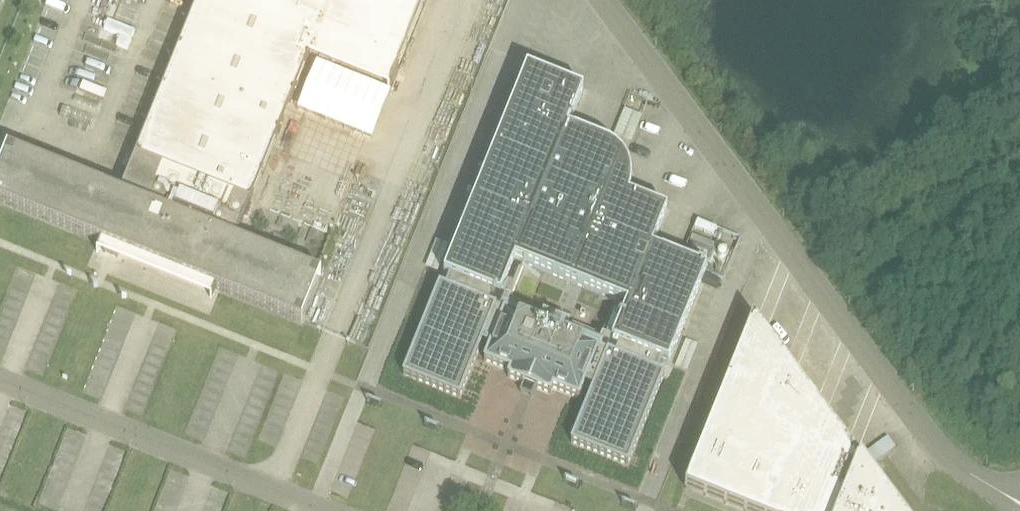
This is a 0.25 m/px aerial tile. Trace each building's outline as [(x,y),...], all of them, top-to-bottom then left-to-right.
[(388,86),(390,87),(425,0),(198,0),(134,159),(126,156),(121,169),(129,172),(120,194),(7,149),(7,150),(13,152),(0,184),(0,202),(107,245),(104,253),(117,258),(120,250),(302,323),(302,322),(297,319),(315,274),(321,276),(321,275),(235,240),(318,34),(396,66),(388,86)] [(629,196),(630,193),(631,187),(631,181),(631,175),(629,169),(627,163),(623,158),(620,153),(615,149),(610,146),(605,144),(568,129),(583,92),(527,69),(444,275),(450,278),(445,289),(442,287),(440,286),(403,376),(459,399),(481,344),(490,347),(485,359),(484,361),(486,362),(487,362),(510,371),(508,377),(551,395),(553,389),(577,398),(576,399),(579,400),(580,397),(579,397),(584,385),(593,389),(571,444),(627,466),(664,376),(661,375),(658,374),(662,363),(668,366),(706,271),(652,249),(667,212),(629,196)] [(141,74),(132,95),(144,100),(153,78),(141,74)] [(626,119),(621,130),(637,137),(641,126),(626,119)] [(353,161),(341,157),(344,148),(331,143),(324,160),(350,170),(353,161)] [(753,319),(687,482),(688,482),(685,489),(739,510),(897,510),(753,319)] [(883,457),(876,447),(863,457),(870,467),(883,457)] [(883,470),(878,464),(872,468),(877,474),(883,470)]
